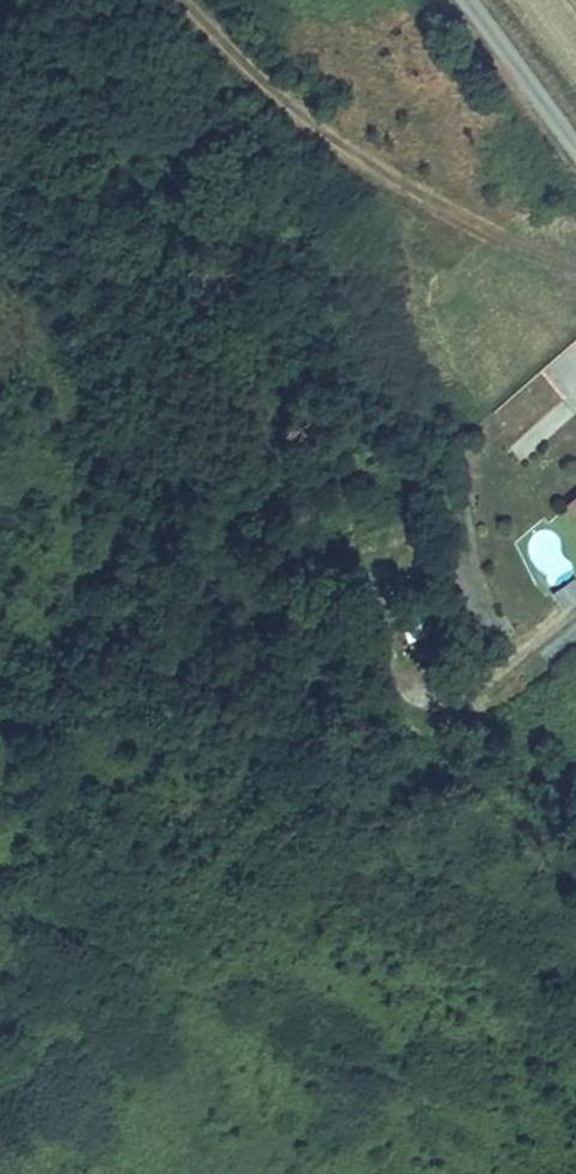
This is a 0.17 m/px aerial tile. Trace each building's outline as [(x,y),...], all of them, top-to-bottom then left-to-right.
[(567,498),(575,508),(575,490),(567,498)] [(551,586),(561,604),(575,596),(575,575),(575,572),(551,586)]
